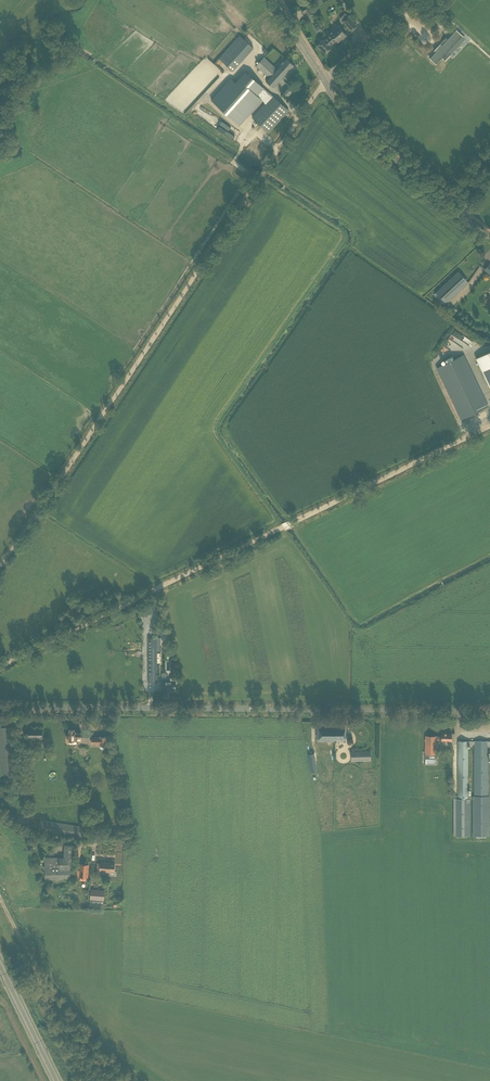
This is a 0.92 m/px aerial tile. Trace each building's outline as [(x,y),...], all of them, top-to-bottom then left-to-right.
[(303,14),(311,9),(308,4),(300,9),(303,14)] [(353,22),(348,16),(342,21),(348,27),(353,22)] [(314,25),(317,31),(322,28),(319,23),(314,25)] [(330,34),(327,36),(334,43),(337,41),(338,42),(342,38),(343,39),(347,36),(343,32),(338,26),(330,34)] [(445,61),(450,55),(447,53),(462,36),(463,36),(456,30),(442,46),(441,44),(434,51),(436,52),(430,58),(436,64),(437,64),(436,64),(442,58),(445,60),(445,61)] [(331,46),(334,43),(327,36),(325,39),(324,39),(316,46),(321,51),(322,50),(325,54),(332,47),(331,46)] [(226,52),(219,59),(233,71),(239,64),(226,52)] [(264,57),(256,66),(254,67),(267,79),(266,81),(274,88),(294,65),(286,58),(277,69),(264,57)] [(269,93),(264,88),(246,71),(216,104),(239,126),(263,100),(269,93)] [(294,90),(289,85),(283,92),(288,97),(294,90)] [(269,132),(289,111),(269,93),(263,100),(265,102),(264,103),(265,104),(253,118),(269,132)] [(256,138),(251,146),(266,155),(270,148),(256,138)] [(482,161),(489,168),(489,161),(488,160),(489,158),(489,150),(482,161)] [(446,303),(469,283),(458,271),(436,292),(446,303)] [(449,338),(462,348),(465,344),(452,334),(449,338)] [(476,358),(489,388),(489,352),(476,358)] [(437,368),(461,419),(488,407),(464,355),(454,359),(453,356),(445,360),(446,363),(437,368)] [(157,682),(157,663),(161,663),(161,652),(157,652),(157,638),(148,638),(148,682),(157,682)] [(175,691),(175,683),(177,683),(177,678),(176,678),(176,677),(175,677),(174,676),(173,676),(173,677),(172,677),(172,678),(170,678),(170,681),(162,681),(162,690),(171,690),(171,691),(175,691)] [(318,741),(327,741),(337,741),(337,739),(346,739),(346,728),(334,728),(334,725),(318,725),(318,741)] [(0,728),(0,776),(15,774),(10,727),(0,728)] [(29,738),(42,738),(42,729),(29,729),(29,735),(29,738)] [(75,729),(69,729),(69,743),(77,744),(77,740),(81,740),(81,732),(77,732),(77,731),(75,731),(75,729)] [(425,754),(436,754),(437,740),(442,740),(451,741),(452,733),(442,733),(442,736),(437,736),(426,735),(425,741),(425,754)] [(92,743),(97,743),(97,745),(106,745),(106,742),(106,737),(100,737),(92,737),(92,743)] [(458,741),(458,746),(458,799),(453,799),(454,836),(470,836),(470,799),(468,799),(468,741),(458,741)] [(474,741),(474,796),(473,796),(473,836),(489,836),(489,796),(488,796),(488,741),(474,741)] [(351,761),(371,760),(371,751),(351,751),(351,761)] [(38,830),(82,837),(83,827),(40,820),(38,830)] [(46,870),(46,879),(73,879),(75,845),(65,845),(64,857),(45,858),(45,866),(43,866),(43,870),(46,870)] [(114,872),(115,863),(100,862),(100,863),(98,862),(97,871),(103,871),(103,873),(110,873),(110,872),(114,872)] [(77,870),(77,876),(87,877),(88,865),(80,864),(80,870),(77,870)] [(104,900),(104,891),(91,890),(90,899),(104,900)]
